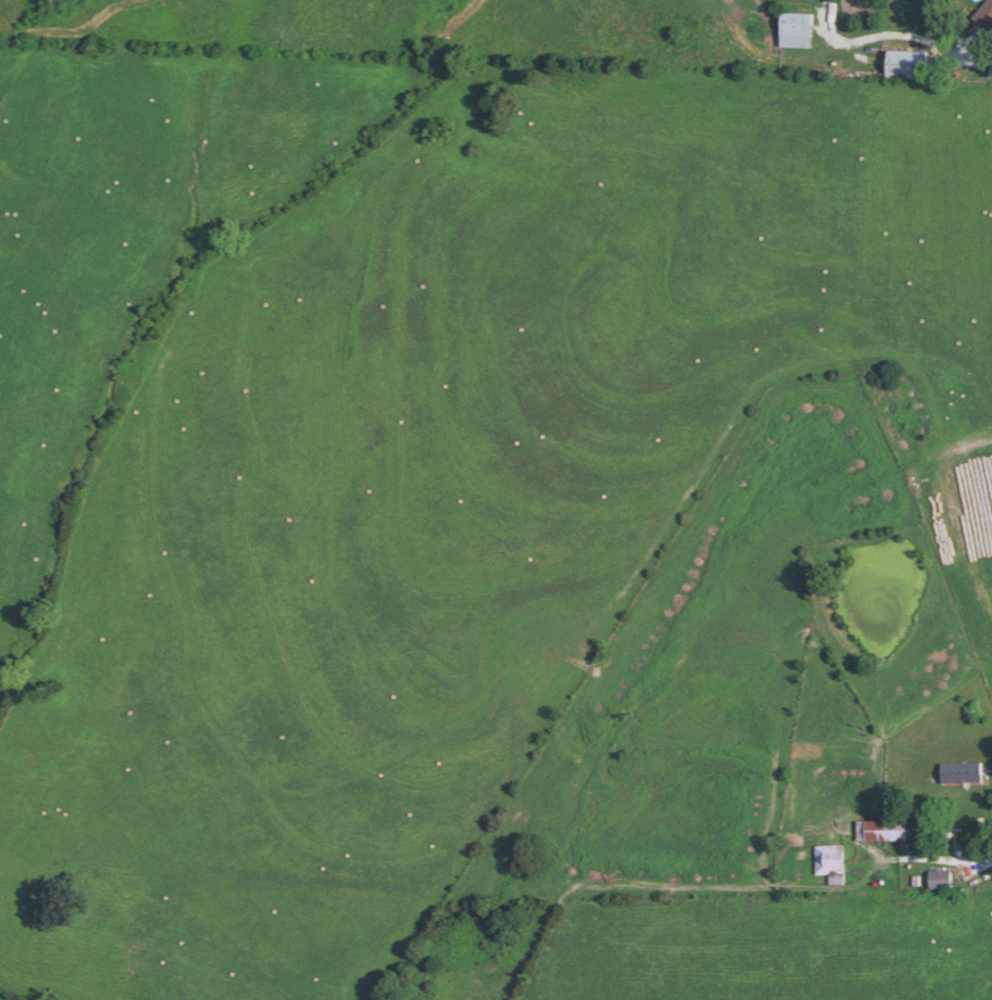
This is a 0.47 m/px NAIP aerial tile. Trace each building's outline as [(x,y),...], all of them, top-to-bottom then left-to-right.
[(972,17),(988,33),(991,29),(991,0),(989,0),(972,17)] [(811,48),(811,14),(781,14),(781,48),(811,48)] [(927,79),(927,52),(888,52),(888,79),(927,79)] [(981,785),(981,764),(940,764),(940,785),(981,785)] [(905,822),(858,822),(858,842),(905,842),(905,822)] [(844,846),(814,846),(814,875),(844,875),(844,846)] [(951,870),(929,870),(929,890),(951,890),(951,870)]
